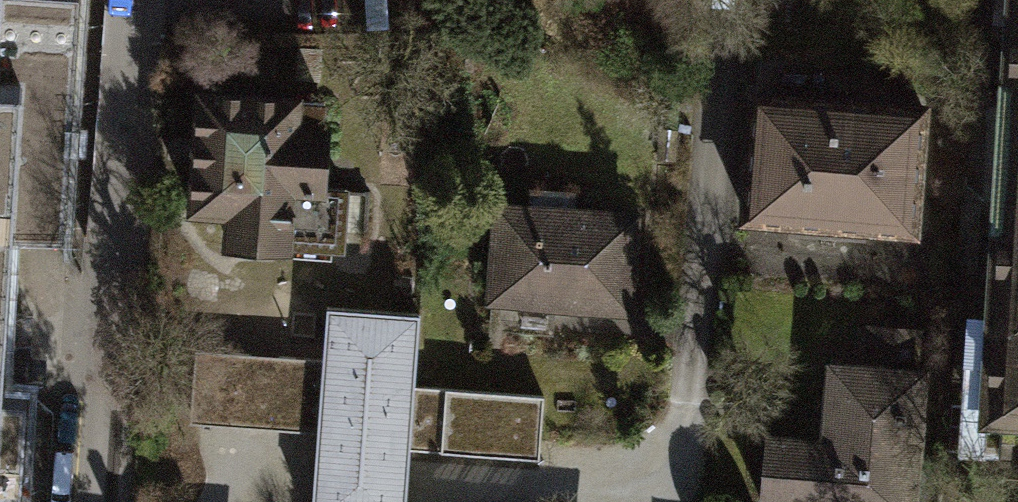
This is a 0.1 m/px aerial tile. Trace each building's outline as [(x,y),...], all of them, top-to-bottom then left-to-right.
[(25,390),(1,389),(9,240),(62,242),(75,0),(0,0),(0,501),(19,501),(25,390)] [(988,414),(1017,416),(1017,0),(1015,0),(988,414)] [(198,91),(191,210),(228,213),(227,240),(341,247),(342,233),(368,234),(371,190),(323,187),(329,99),(198,91)] [(755,97),(744,218),(913,233),(924,111),(755,97)] [(496,207),(489,302),(630,313),(637,217),(496,207)] [(321,324),(317,364),(201,355),(197,408),(315,418),(308,501),(399,501),(403,459),(407,395),(413,332),(321,324)] [(922,372),(836,364),(829,443),(768,437),(762,501),(910,501),(922,372)] [(539,405),(407,395),(403,459),(535,468),(539,405)]
